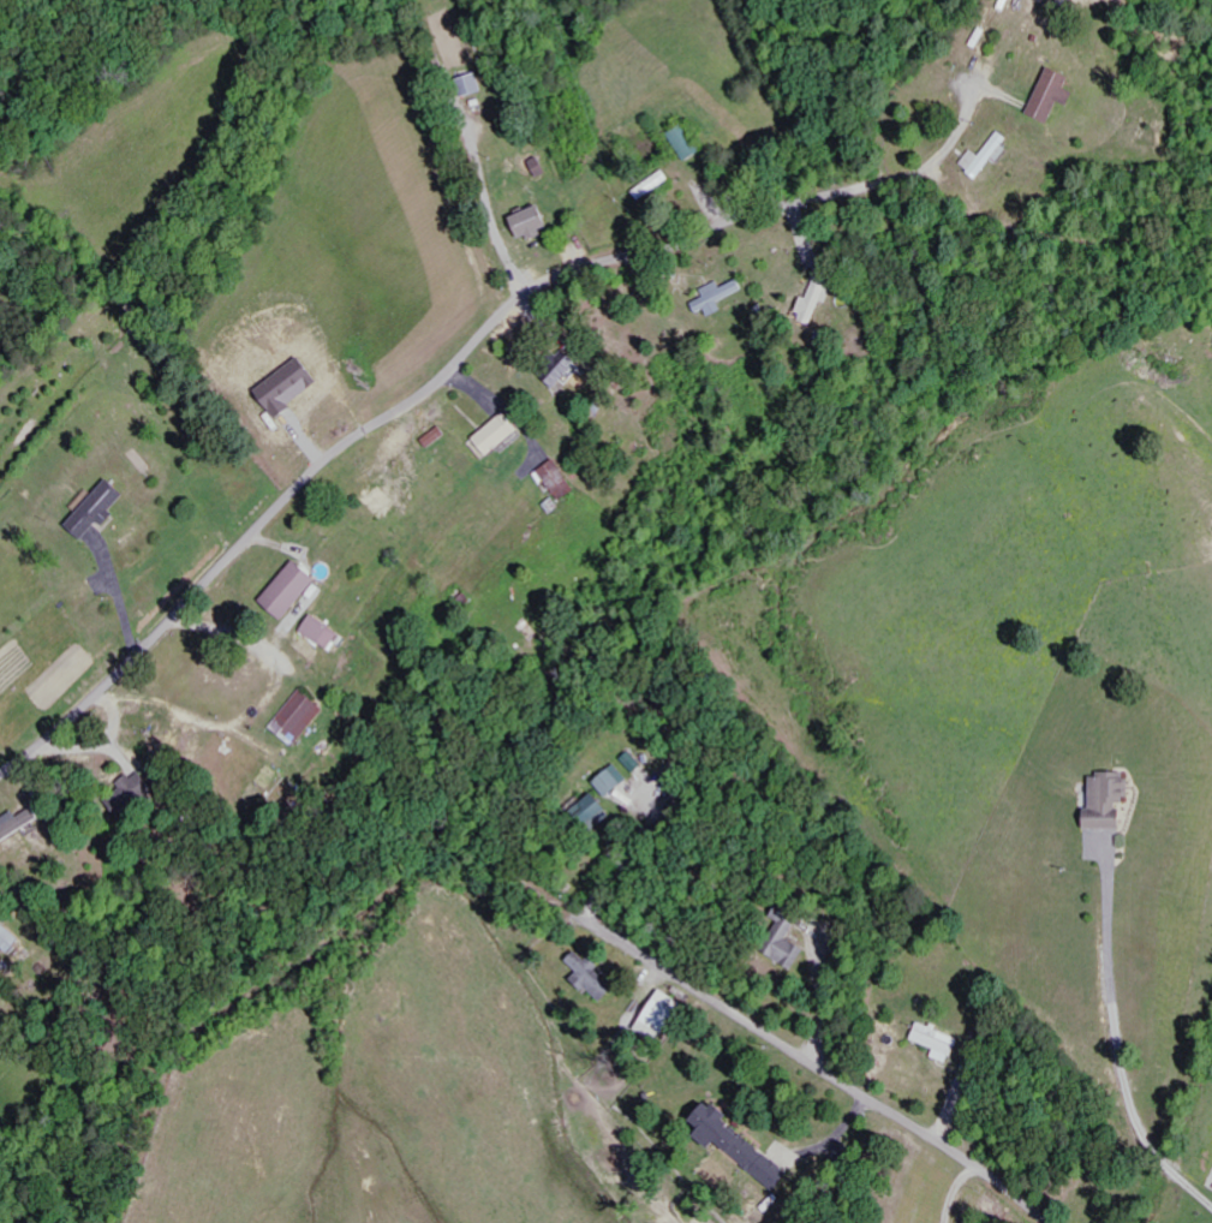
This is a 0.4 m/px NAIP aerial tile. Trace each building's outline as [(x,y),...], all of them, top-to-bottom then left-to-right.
[(1057,125),(1066,102),(1077,107),(1082,94),(1073,90),(1078,79),(1053,69),(1034,115),(1057,125)] [(704,154),(688,125),(674,133),(690,161),(704,154)] [(986,157),(974,150),(964,167),(984,179),(997,158),(1002,161),(1015,140),(1001,131),(986,157)] [(533,161),(542,177),(552,172),(542,156),(533,161)] [(554,230),(547,206),(515,215),(523,240),(554,230)] [(800,313),(818,319),(825,300),(831,303),(836,288),(831,287),(835,276),(822,271),(811,299),(806,297),(800,313)] [(723,300),(746,291),(742,280),(724,287),(721,282),(704,288),(708,298),(696,302),(700,313),(710,309),(713,316),(727,310),(723,300)] [(545,374),(561,391),(585,368),(570,352),(545,374)] [(261,387),(278,415),(327,386),(310,357),(261,387)] [(478,437),(492,455),(525,431),(511,412),(478,437)] [(549,481),(564,502),(580,490),(559,459),(538,473),(545,484),(549,481)] [(71,525),(89,542),(118,511),(116,509),(131,494),(114,478),(71,525)] [(80,512),(98,496),(93,490),(75,506),(80,512)] [(266,601),(288,619),(323,578),(300,559),(266,601)] [(349,634),(315,616),(305,634),(340,652),(349,634)] [(299,747),(330,710),(306,690),(275,727),(299,747)] [(639,773),(647,765),(635,751),(626,759),(639,773)] [(599,783),(612,798),(633,779),(620,764),(599,783)] [(115,799),(133,817),(161,790),(144,771),(115,799)] [(1126,829),(1126,803),(1133,803),(1133,778),(1120,778),(1120,774),(1096,774),(1096,808),(1090,808),(1090,829),(1126,829)] [(614,812),(601,793),(584,805),(597,824),(614,812)] [(2,830),(0,831),(0,843),(45,822),(38,808),(21,816),(19,812),(0,821),(0,827),(2,830)] [(813,948),(794,941),(804,914),(785,907),(778,926),(786,929),(774,960),(805,971),(813,948)] [(583,972),(577,979),(605,1004),(620,986),(590,960),(581,952),(571,962),(583,972)] [(663,1043),(688,1003),(666,990),(641,1029),(663,1043)] [(940,1049),(937,1058),(954,1064),(964,1038),(936,1027),(924,1022),(917,1041),(940,1049)] [(732,1123),(737,1117),(714,1099),(691,1127),(719,1149),(723,1146),(779,1192),(794,1173),(732,1123)]
